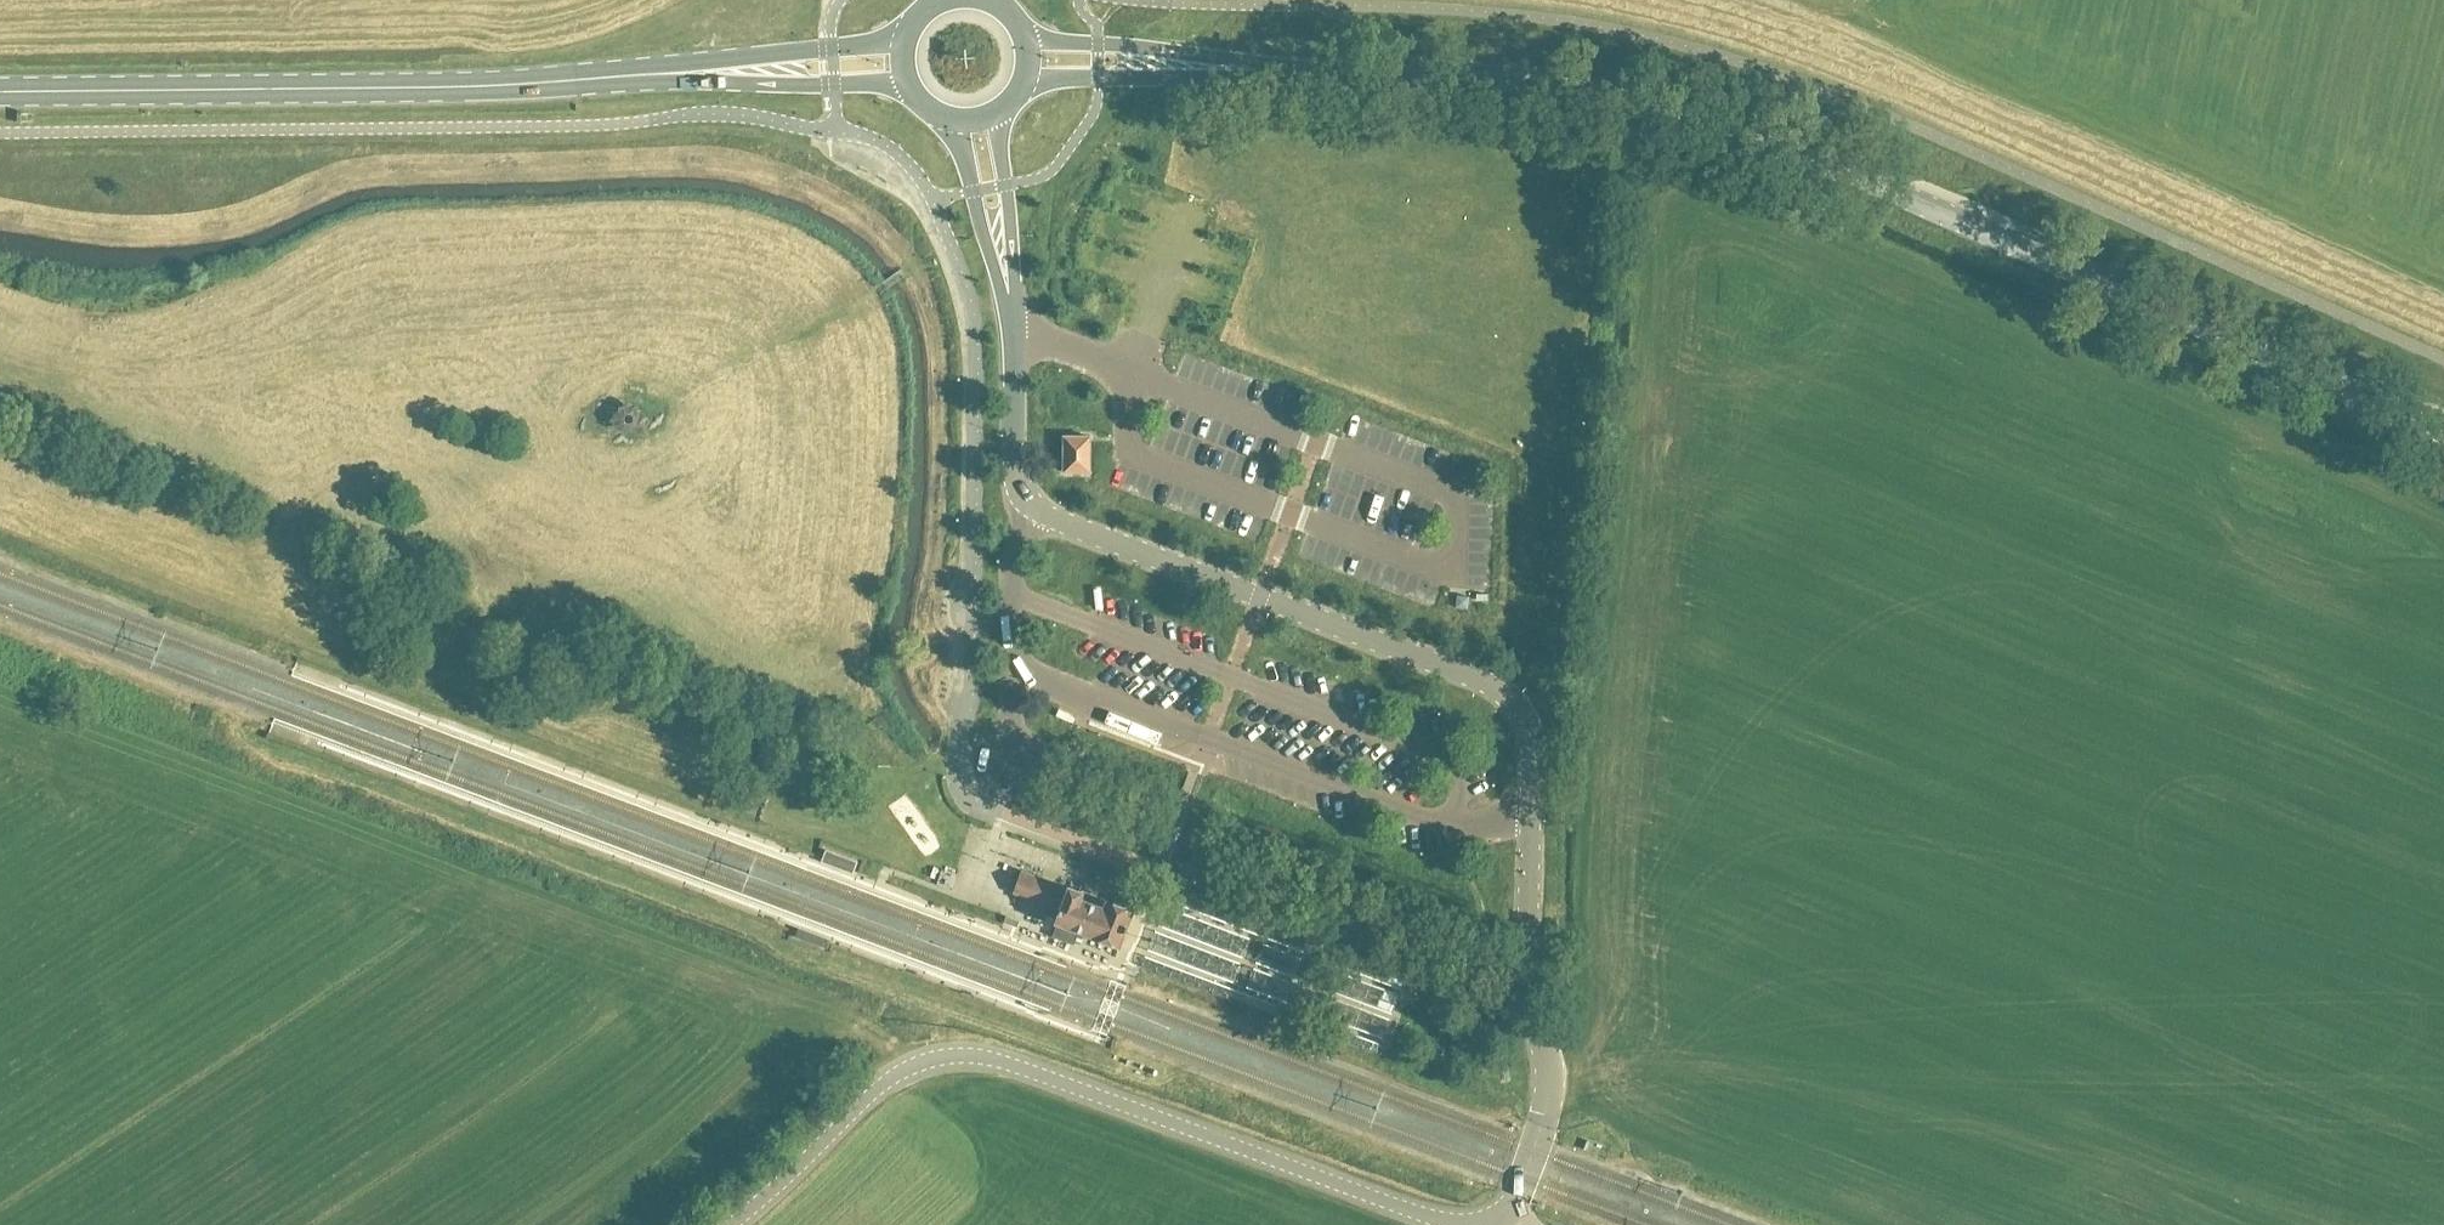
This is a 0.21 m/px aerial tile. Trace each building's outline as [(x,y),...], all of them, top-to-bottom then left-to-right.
[(1091,435),(1065,434),(1064,470),(1090,470),(1091,435)] [(824,859),(839,864),(839,865),(853,870),(855,864),(841,859),(841,858),(827,852),(824,859)] [(1083,890),(1069,885),(1022,868),(1013,891),(1060,909),(1056,921),(1058,922),(1053,934),(1075,942),(1080,930),(1094,935),(1120,945),(1127,926),(1133,909),(1107,899),(1104,906),(1080,897),(1083,890)] [(1160,892),(1198,901),(1201,890),(1163,880),(1160,892)] [(1005,922),(1018,927),(1020,920),(1007,915),(1005,922)] [(799,929),(796,936),(826,947),(829,940),(799,929)] [(1486,1039),(1486,1026),(1463,1025),(1463,1038),(1486,1039)]
